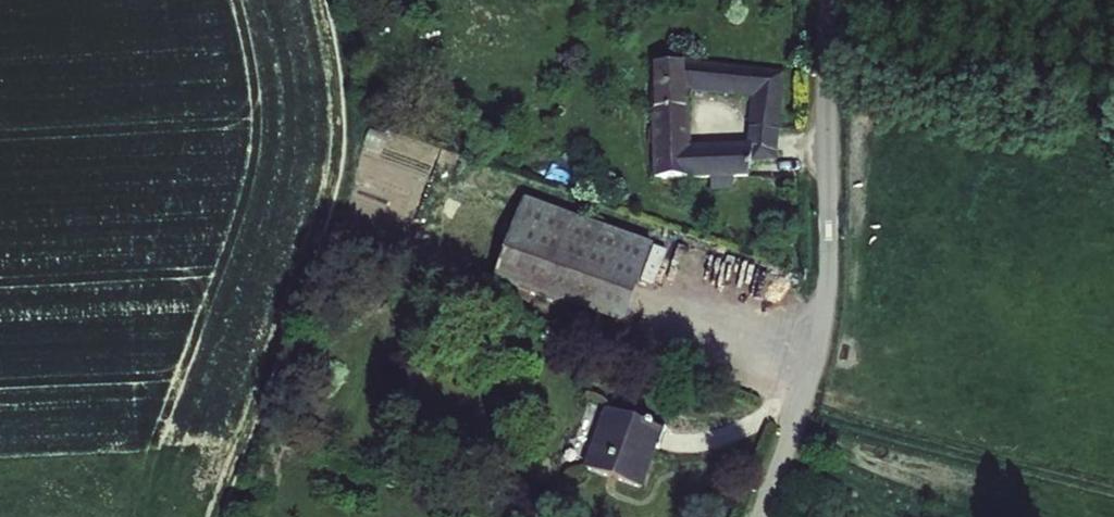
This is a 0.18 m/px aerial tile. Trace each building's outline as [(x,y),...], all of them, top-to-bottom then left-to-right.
[(593,66),(592,78),(638,82),(635,175),(726,171),(727,155),(687,155),(686,149),(667,147),(669,90),(733,96),(729,154),(754,155),(761,77),(641,62),(593,66)] [(500,205),(471,285),(604,332),(632,251),(500,205)] [(592,411),(569,476),(626,497),(648,432),(592,411)]
